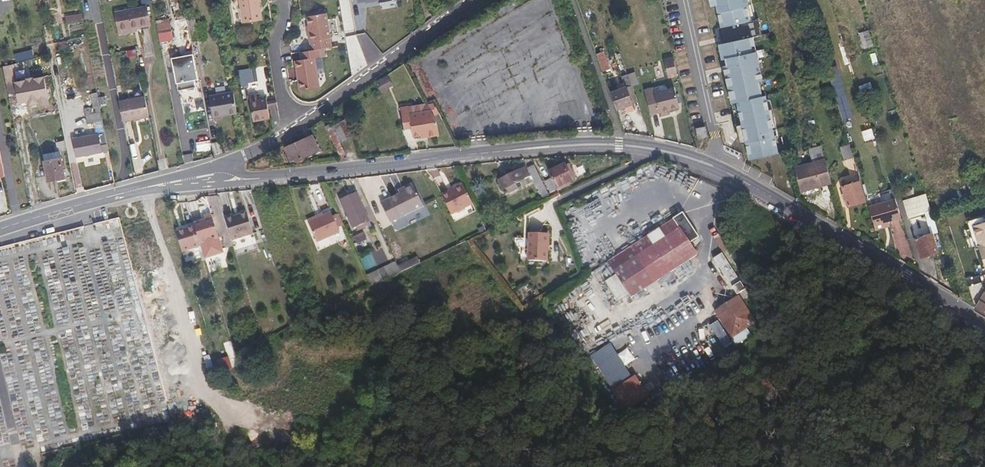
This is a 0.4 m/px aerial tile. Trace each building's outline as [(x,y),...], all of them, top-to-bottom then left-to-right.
[(258,0),(238,0),(241,22),(261,18),(258,0)] [(754,21),(749,0),(709,0),(711,8),(716,7),(721,28),(754,21)] [(145,7),(114,12),(118,30),(148,25),(145,7)] [(331,35),(328,10),(307,13),(309,29),(308,29),(310,39),(311,39),(312,48),(320,47),(332,45),(330,35),(331,35)] [(182,51),(193,50),(192,42),(198,42),(195,18),(179,20),(182,51)] [(170,31),(168,21),(155,23),(157,33),(170,31)] [(754,21),(721,28),(724,42),(754,35),(757,34),(754,21)] [(171,40),(170,31),(157,33),(159,42),(171,40)] [(724,42),(718,43),(722,60),(726,59),(727,66),(723,67),(731,104),(736,103),(740,125),(735,126),(740,145),(744,144),(748,162),(780,154),(754,35),(724,42)] [(319,85),(315,56),(320,55),(320,47),(312,48),(300,50),(301,58),(295,60),(299,89),(319,85)] [(14,54),(15,62),(27,60),(26,52),(14,54)] [(608,68),(603,53),(595,56),(601,70),(608,68)] [(196,80),(191,55),(182,56),(172,59),(176,84),(196,80)] [(673,58),(664,60),(669,79),(678,77),(673,58)] [(14,82),(11,65),(3,67),(8,95),(16,94),(14,82)] [(237,72),(241,86),(262,81),(258,67),(237,72)] [(43,77),(14,82),(16,94),(19,106),(48,101),(43,77)] [(380,91),(391,86),(387,78),(376,82),(380,91)] [(630,103),(624,86),(608,92),(614,109),(630,103)] [(677,108),(672,87),(652,91),(657,112),(668,109),(677,108)] [(657,112),(652,91),(644,93),(649,113),(657,112)] [(238,113),(234,92),(221,94),(225,114),(226,114),(226,115),(238,113)] [(270,119),(267,98),(258,99),(257,93),(249,94),(253,121),(270,119)] [(225,114),(221,94),(209,97),(213,118),(221,116),(221,115),(225,114)] [(144,95),(119,100),(124,123),(148,118),(144,95)] [(100,108),(99,100),(92,101),(94,109),(100,108)] [(405,104),(397,105),(398,126),(406,126),(406,135),(414,135),(414,138),(432,137),(431,123),(429,116),(426,111),(408,112),(405,112),(405,106),(405,104)] [(435,113),(431,106),(423,110),(420,104),(405,104),(405,106),(408,112),(426,111),(429,116),(435,113)] [(108,145),(100,108),(94,109),(85,110),(87,125),(94,124),(96,137),(73,141),(76,159),(103,154),(101,146),(108,145)] [(347,157),(333,129),(331,130),(331,128),(327,130),(341,159),(347,157)] [(705,128),(695,129),(697,139),(707,138),(705,128)] [(335,132),(340,142),(346,140),(341,129),(335,132)] [(314,137),(289,147),(295,162),(320,151),(314,137)] [(65,154),(63,143),(55,145),(57,156),(60,155),(65,154)] [(851,158),(847,146),(841,147),(845,160),(851,158)] [(61,162),(60,155),(57,156),(43,158),(45,165),(61,162)] [(538,172),(531,159),(523,160),(531,176),(538,172)] [(833,186),(826,161),(805,166),(806,169),(799,170),(804,193),(833,186)] [(65,181),(61,162),(45,165),(48,184),(65,181)] [(566,164),(550,172),(558,188),(573,180),(566,164)] [(519,169),(499,180),(504,190),(524,179),(519,169)] [(804,193),(799,170),(796,171),(801,194),(804,193)] [(856,183),(840,187),(846,206),(862,201),(856,183)] [(403,193),(380,204),(390,223),(423,207),(412,184),(402,189),(403,193)] [(472,203),(462,184),(441,195),(450,214),(472,203)] [(359,200),(357,194),(350,197),(353,203),(359,200)] [(932,218),(925,194),(903,201),(909,219),(925,214),(932,234),(937,233),(932,218)] [(372,229),(359,200),(353,203),(350,197),(340,202),(353,231),(356,229),(357,232),(368,228),(369,230),(372,229)] [(900,218),(894,198),(865,206),(872,226),(887,222),(900,218)] [(333,217),(331,213),(323,217),(308,224),(316,244),(339,233),(338,229),(333,217)] [(680,228),(684,225),(676,213),(665,219),(666,221),(678,239),(684,235),(680,228)] [(255,235),(248,214),(235,218),(234,215),(226,218),(233,241),(255,235)] [(308,224),(323,217),(322,215),(307,222),(308,224)] [(344,226),(339,215),(333,217),(338,229),(344,226)] [(968,221),(982,273),(964,278),(973,304),(984,311),(984,215),(968,221)] [(226,253),(215,218),(208,220),(204,222),(203,218),(193,221),(195,228),(201,247),(205,259),(226,253)] [(625,249),(666,221),(665,219),(623,245),(625,249)] [(622,296),(689,255),(678,239),(666,221),(625,249),(601,264),(622,296)] [(873,231),(889,226),(887,222),(872,226),(873,231)] [(201,247),(195,228),(176,233),(182,253),(201,247)] [(363,233),(353,238),(357,245),(366,241),(363,233)] [(937,252),(932,234),(915,239),(920,257),(937,252)] [(548,238),(528,237),(529,264),(548,264),(548,238)] [(601,264),(625,249),(623,245),(599,261),(601,264)] [(371,288),(402,273),(397,263),(366,277),(371,288)] [(744,276),(736,263),(727,268),(735,282),(744,276)] [(739,293),(717,307),(733,332),(739,329),(741,333),(749,328),(747,323),(754,318),(745,303),(748,301),(745,296),(742,298),(739,293)] [(727,334),(721,337),(726,350),(732,348),(727,334)] [(606,345),(592,354),(613,386),(627,377),(606,345)] [(613,389),(623,411),(648,400),(637,377),(613,389)]
